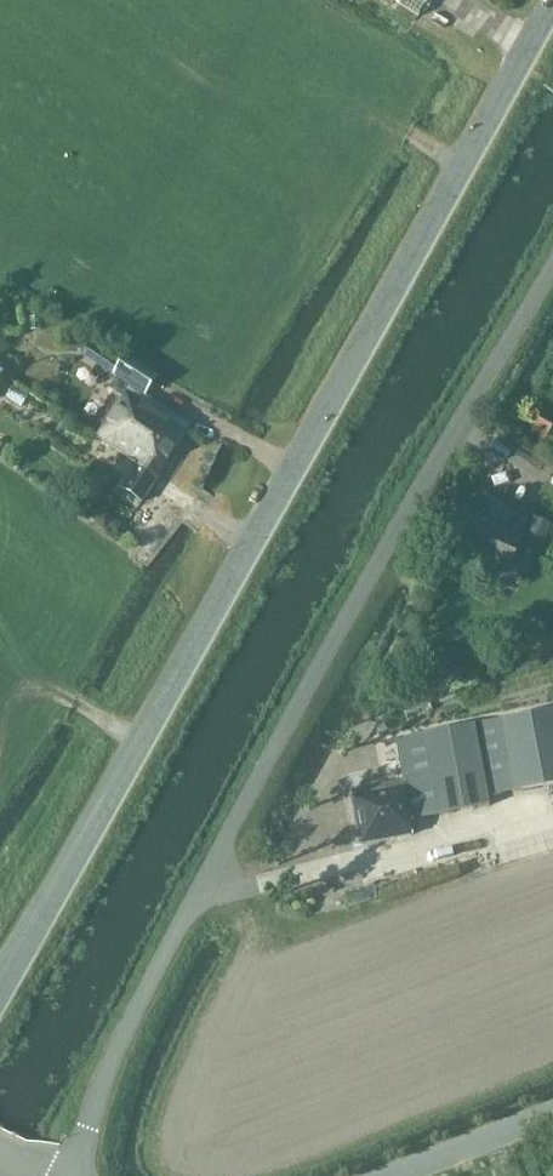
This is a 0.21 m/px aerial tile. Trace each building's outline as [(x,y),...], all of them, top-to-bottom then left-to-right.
[(128,460),(161,409),(146,398),(158,379),(126,358),(113,377),(117,380),(109,391),(122,399),(96,439),(128,460)] [(143,505),(158,480),(192,429),(161,409),(128,460),(136,465),(121,490),(143,505)] [(475,513),(478,504),(469,501),(447,545),(507,573),(524,537),(518,535),(527,515),(493,499),(485,518),(475,513)] [(541,550),(552,525),(535,517),(523,542),(541,550)] [(360,846),(413,835),(411,820),(491,805),(489,796),(552,785),(552,710),(475,725),(395,740),(403,781),(349,790),(360,846)]
